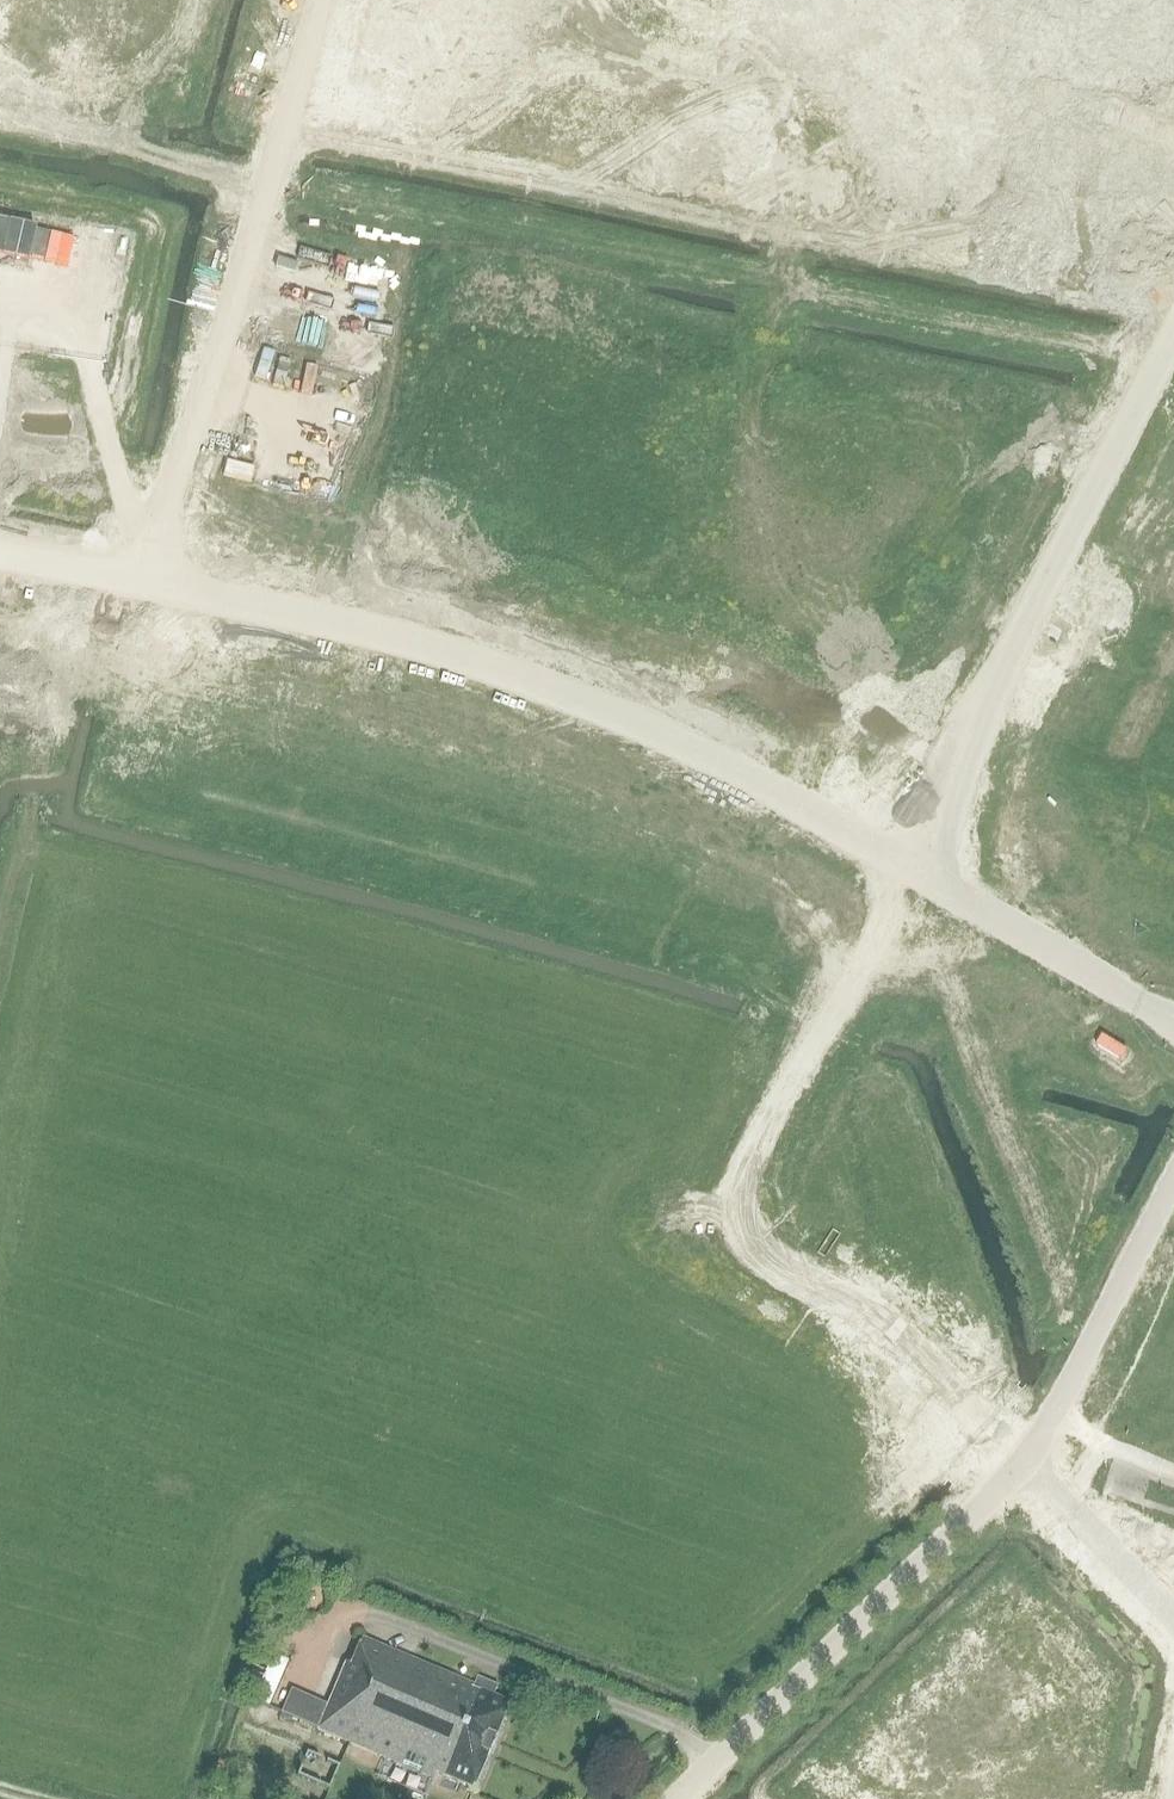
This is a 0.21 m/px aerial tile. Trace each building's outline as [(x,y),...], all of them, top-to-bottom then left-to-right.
[(314,1720),(312,1725),(317,1728),(317,1729),(434,1778),(436,1773),(473,1789),(510,1703),(492,1695),(479,1690),(478,1692),(471,1689),(473,1685),(361,1638),(350,1664),(345,1662),(320,1722),(314,1720)]
